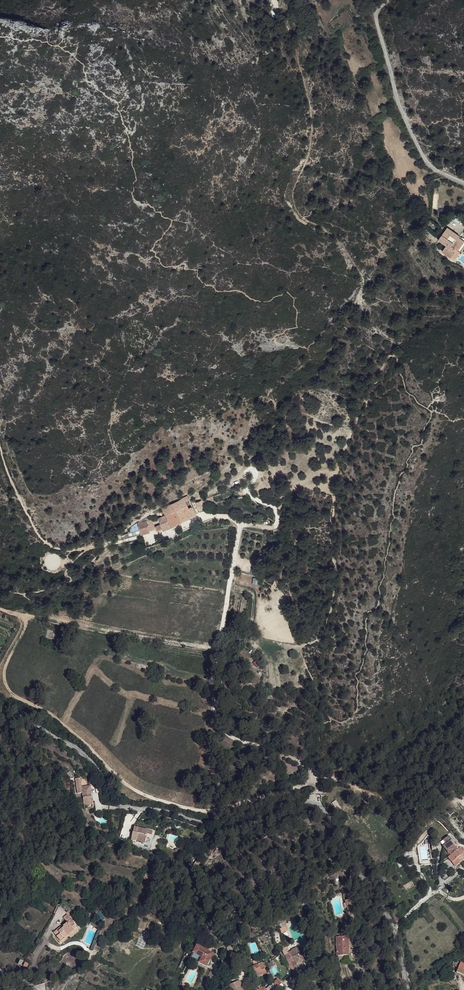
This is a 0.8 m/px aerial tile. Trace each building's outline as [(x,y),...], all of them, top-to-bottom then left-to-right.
[(445,233),(462,249),(463,245),(463,243),(459,239),(459,238),(447,229),(445,233)] [(462,249),(445,233),(439,241),(445,247),(442,252),(450,258),(453,254),(452,253),(455,250),(458,252),(462,249)] [(458,252),(455,250),(452,253),(453,254),(450,258),(454,261),(459,254),(458,252)] [(197,516),(187,496),(162,508),(164,515),(158,518),(160,523),(163,528),(164,530),(190,519),(197,516)] [(212,496),(196,502),(198,510),(204,508),(203,504),(214,500),(212,496)] [(150,532),(147,519),(138,521),(141,534),(150,532)] [(87,784),(78,785),(82,807),(90,805),(87,784)] [(131,839),(144,843),(147,833),(151,834),(152,831),(135,826),(131,839)] [(443,846),(450,854),(457,849),(451,841),(452,840),(449,836),(444,839),(447,843),(443,846)] [(460,847),(457,849),(450,854),(448,856),(452,863),(457,859),(463,854),(463,852),(460,847)] [(457,859),(452,863),(457,868),(461,864),(457,859)] [(448,875),(443,879),(444,882),(447,883),(452,877),(451,876),(448,875)] [(345,898),(347,908),(353,907),(351,897),(345,898)] [(73,923),(66,915),(63,918),(66,923),(63,927),(64,929),(61,931),(59,929),(54,933),(61,943),(69,937),(67,935),(76,927),(72,923),(73,923)] [(278,924),(281,932),(288,930),(285,922),(278,924)] [(78,930),(76,927),(67,935),(69,937),(70,938),(78,930)] [(348,936),(337,936),(337,954),(348,954),(349,960),(353,961),(356,961),(357,957),(356,948),(349,947),(348,936)] [(212,953),(196,945),(192,953),(201,958),(199,962),(206,966),(212,953)] [(307,959),(303,948),(298,947),(294,948),(287,952),(290,959),(293,958),(294,961),(291,962),(294,968),(302,966),(301,963),(307,959)] [(266,972),(262,962),(253,967),(256,976),(266,972)] [(262,984),(257,989),(274,989),(277,986),(274,981),(265,987),(262,984)] [(239,982),(228,987),(230,989),(244,989),(239,982)]
